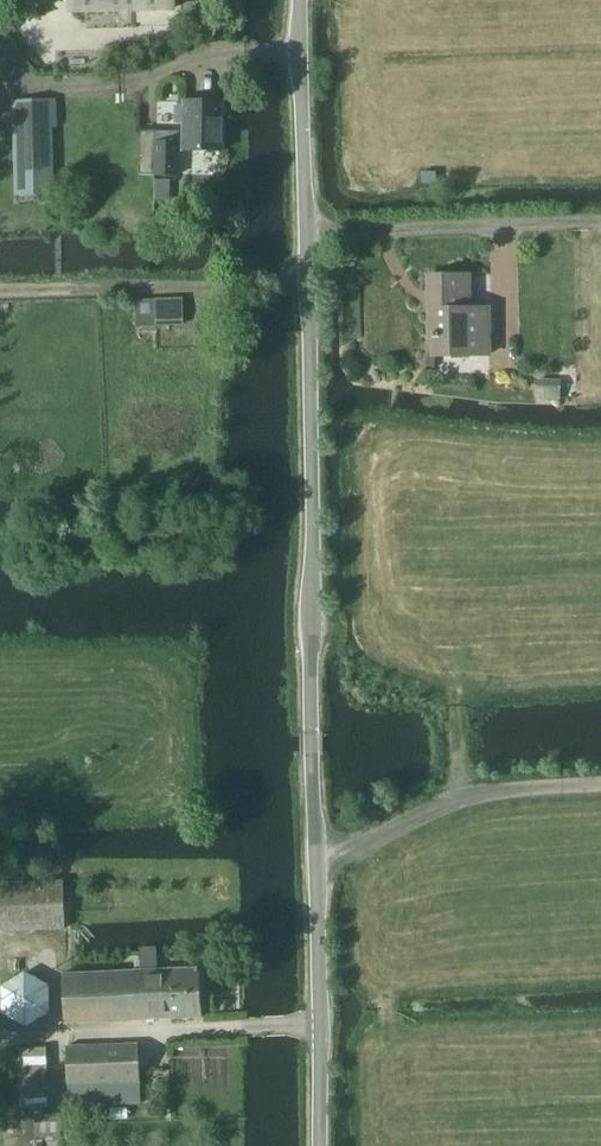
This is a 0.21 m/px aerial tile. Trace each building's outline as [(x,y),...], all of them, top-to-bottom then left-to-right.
[(71,11),(174,9),(174,0),(71,0),(71,11)] [(15,195),(54,194),(53,99),(15,100),(15,195)] [(177,104),(176,122),(184,122),(184,150),(222,150),(223,101),(185,100),(185,104),(177,104)] [(141,174),(155,175),(179,174),(180,131),(156,131),(141,131),(141,174)] [(437,171),(422,171),(422,183),(437,183),(437,171)] [(179,211),(157,212),(157,230),(180,229),(179,211)] [(489,307),(470,308),(470,274),(429,275),(430,336),(434,336),(434,355),(490,354),(489,307)] [(183,298),(157,299),(157,325),(184,324),(183,298)] [(560,401),(561,380),(536,379),(535,400),(560,401)] [(39,880),(39,864),(0,865),(0,930),(66,927),(64,879),(39,880)] [(199,968),(158,969),(158,949),(140,949),(140,960),(136,961),(136,970),(63,973),(65,1022),(201,1017),(199,968)] [(51,1012),(50,985),(26,972),(3,986),(4,1014),(28,1026),(51,1012)] [(69,1106),(141,1103),(138,1043),(67,1046),(69,1106)] [(46,1046),(19,1047),(20,1073),(20,1088),(22,1108),(49,1107),(46,1046)]
